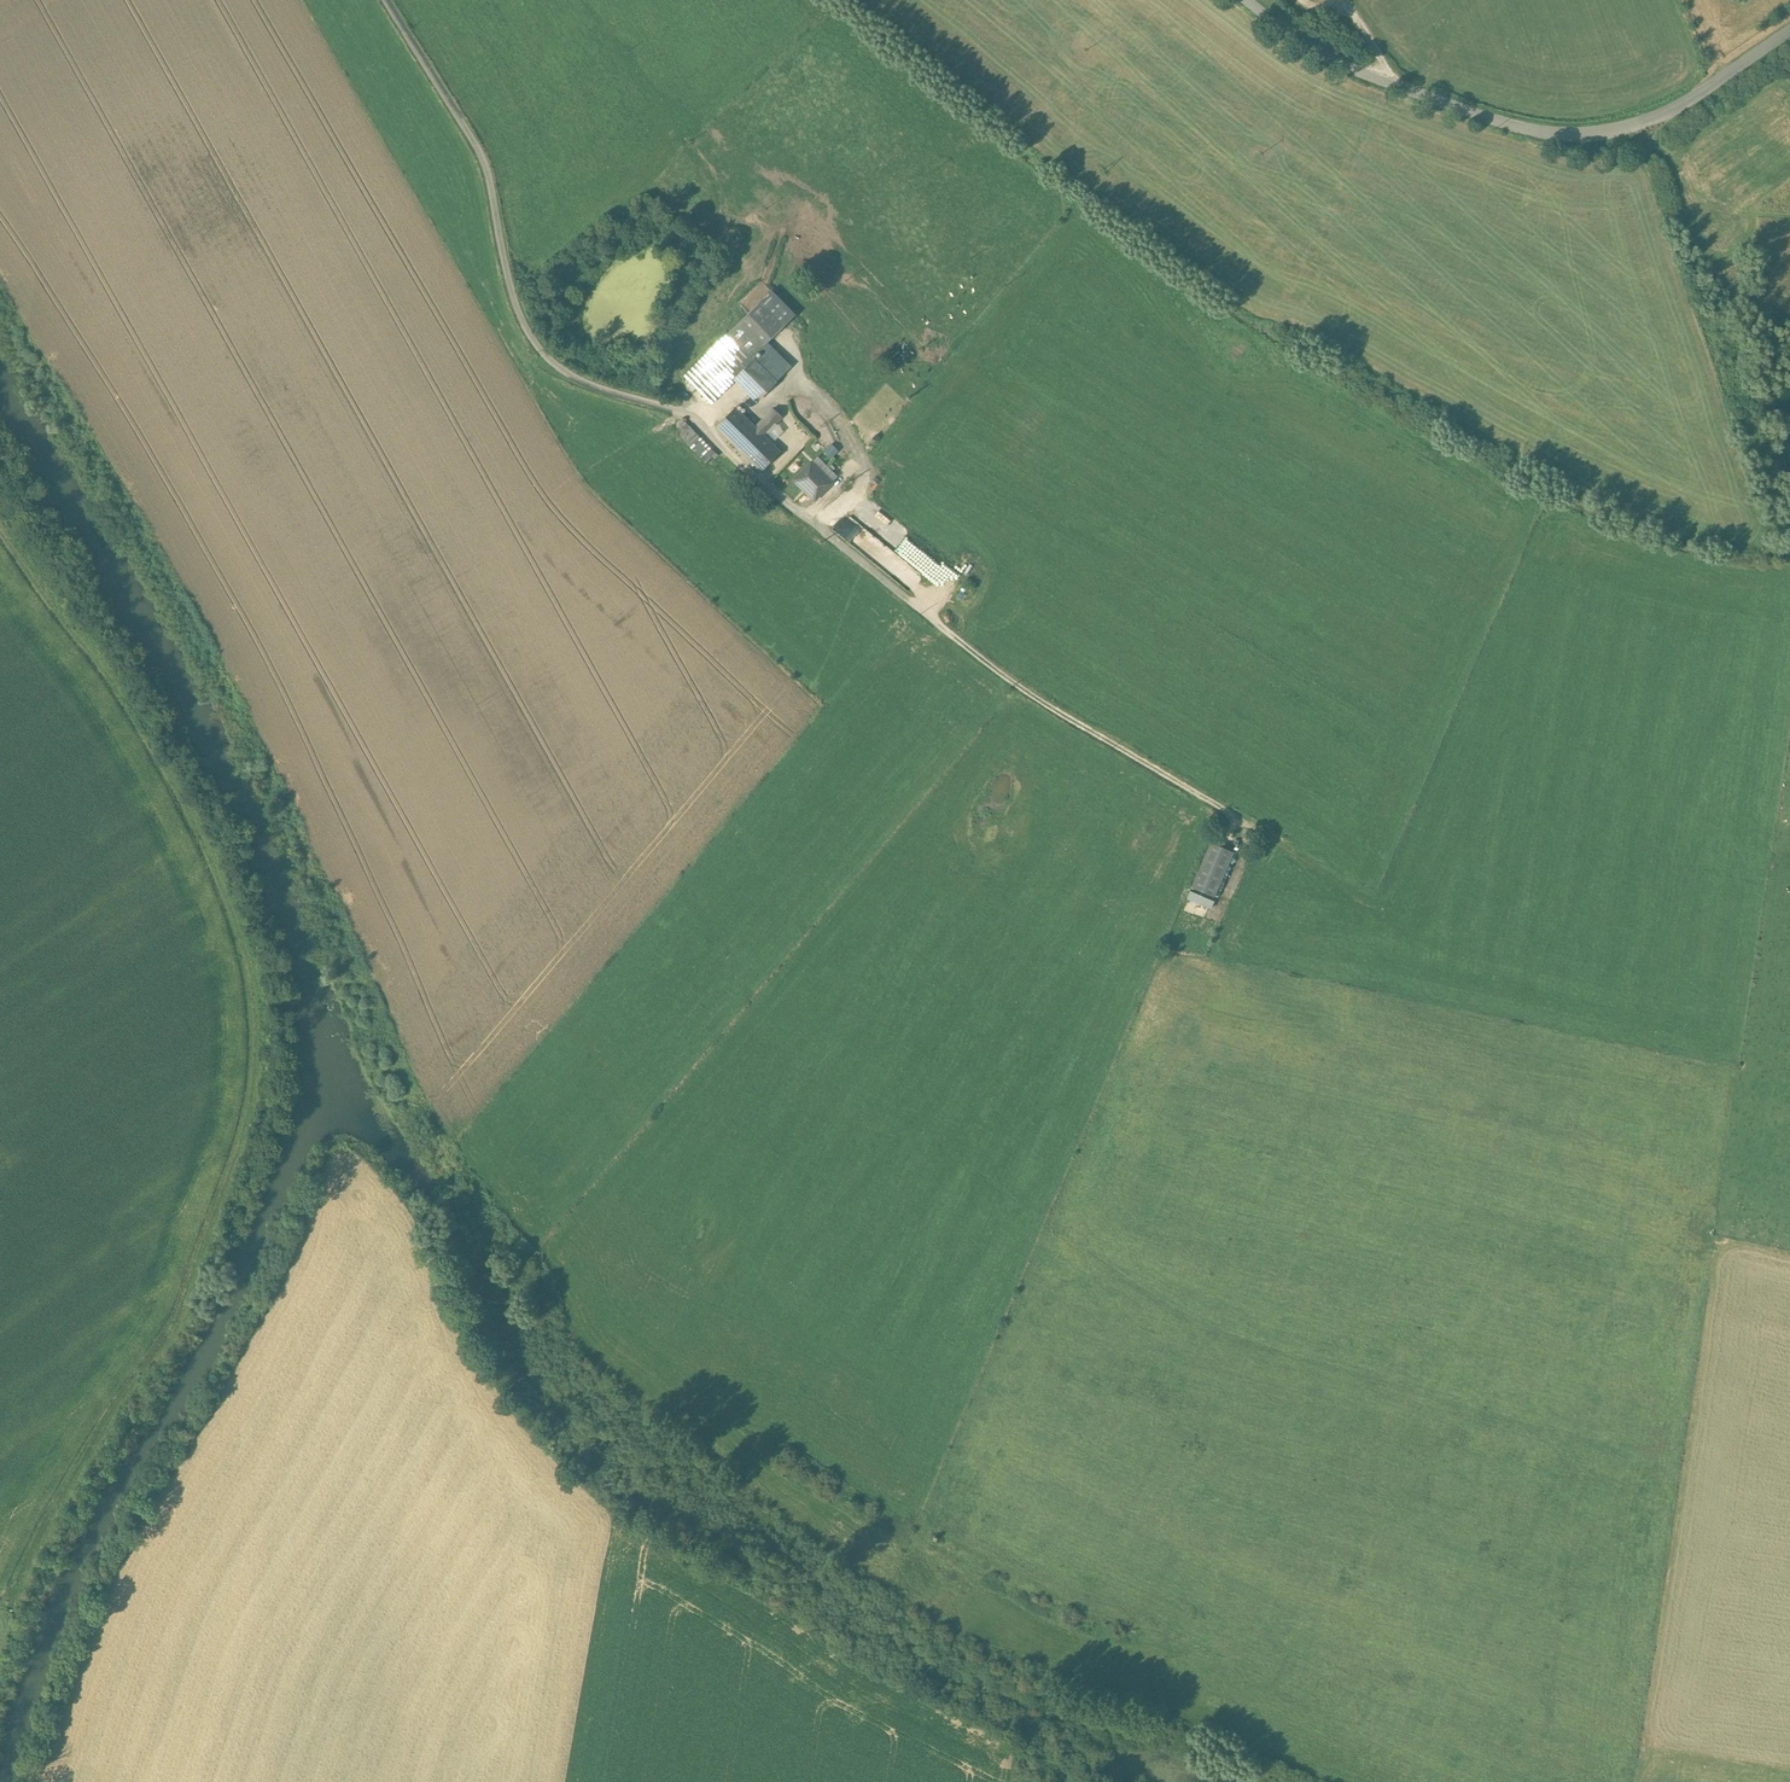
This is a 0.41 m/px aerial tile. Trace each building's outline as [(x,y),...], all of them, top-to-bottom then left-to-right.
[(795,315),(771,291),(761,302),(784,326),(795,315)] [(761,302),(760,301),(749,313),(772,337),(784,326),(761,302)] [(749,313),(727,334),(740,346),(751,358),(764,346),(772,337),(749,313)] [(727,334),(684,377),(696,389),(740,346),(727,334)] [(740,346),(696,389),(710,404),(736,379),(754,360),(751,358),(740,346)] [(787,369),(764,346),(751,358),(769,375),(774,381),(787,369)] [(769,375),(754,360),(736,379),(749,392),(757,400),(775,382),(774,381),(769,375)] [(755,426),(736,407),(716,427),(745,456),(765,436),(764,435),(755,426)] [(782,417),(773,408),(762,419),(771,428),(782,417)] [(762,419),(755,426),(764,435),(771,428),(762,419)] [(700,438),(687,425),(679,434),(692,447),(700,438)] [(765,436),(745,456),(761,471),(780,451),(765,436)] [(700,438),(692,447),(707,462),(715,453),(700,438)] [(834,442),(827,450),(835,457),(842,449),(834,442)] [(832,483),(811,462),(794,480),(814,500),(832,483)] [(1233,852),(1210,843),(1192,887),(1215,896),(1233,852)]
